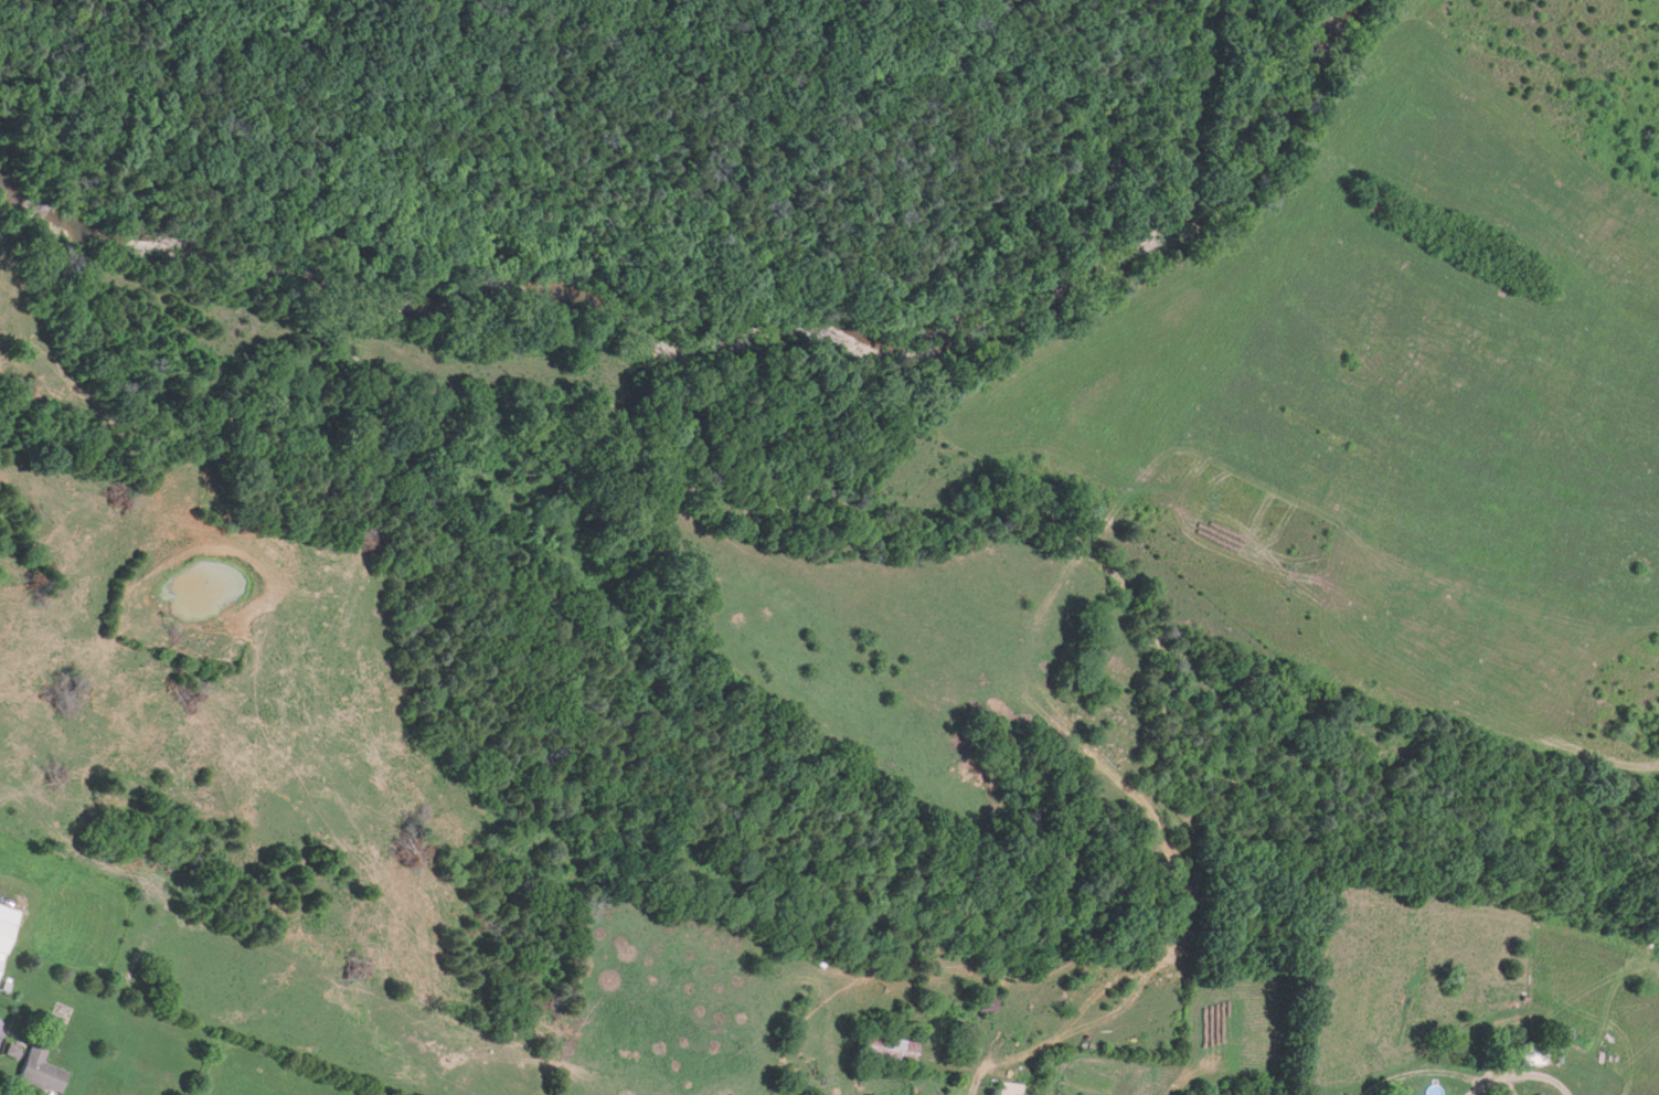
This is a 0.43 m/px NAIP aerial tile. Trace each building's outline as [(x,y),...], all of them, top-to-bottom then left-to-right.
[(974,1011),(988,1017),(999,992),(985,986),(974,1011)] [(907,1065),(910,1040),(858,1034),(855,1058),(907,1065)] [(54,1093),(62,1070),(37,1061),(43,1045),(26,1039),(12,1078),(54,1093)] [(1516,1041),(1516,1063),(1540,1063),(1540,1041),(1516,1041)]
